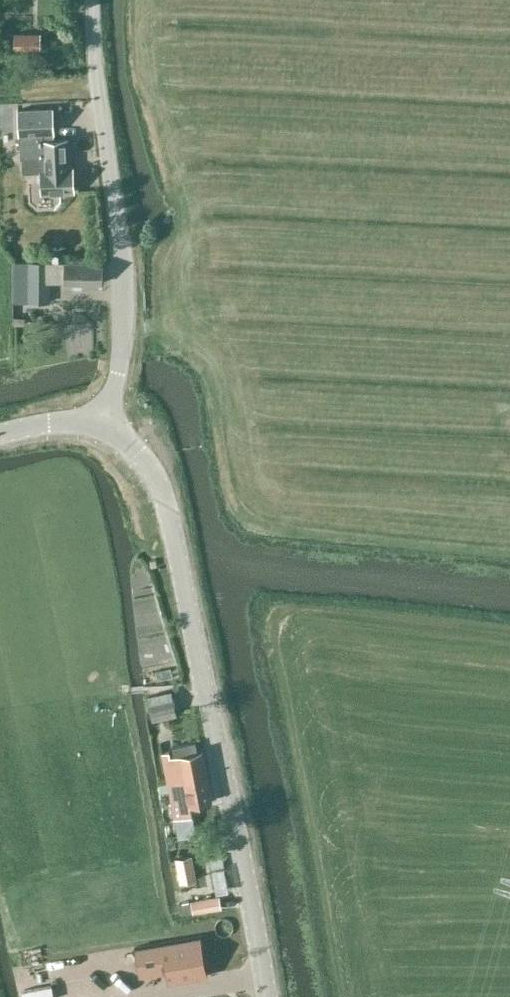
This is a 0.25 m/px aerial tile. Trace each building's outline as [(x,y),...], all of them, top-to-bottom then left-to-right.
[(22,44),(22,36),(33,36),(50,36),(50,4),(2,3),(2,43),(22,44)] [(12,128),(11,108),(0,108),(0,129),(12,128)] [(54,108),(15,110),(16,135),(17,135),(18,158),(44,156),(45,169),(41,169),(42,193),(74,192),(73,167),(69,167),(68,139),(54,140),(54,133),(55,133),(54,108)] [(53,251),(54,261),(65,261),(65,250),(53,251)] [(13,302),(50,302),(50,263),(14,262),(13,302)] [(74,283),(74,288),(82,288),(82,283),(102,283),(103,263),(64,263),(64,283),(74,283)] [(171,691),(148,695),(152,715),(175,710),(171,691)] [(163,753),(169,784),(209,776),(203,749),(198,750),(196,741),(173,746),(174,755),(170,756),(170,752),(163,753)] [(214,800),(209,776),(169,784),(175,818),(180,818),(182,834),(199,830),(197,814),(195,804),(214,800)] [(179,882),(196,879),(192,855),(175,858),(179,882)] [(191,899),(193,913),(222,908),(219,894),(191,899)] [(174,940),(135,947),(135,948),(140,976),(166,971),(168,982),(207,975),(201,936),(174,940)]
